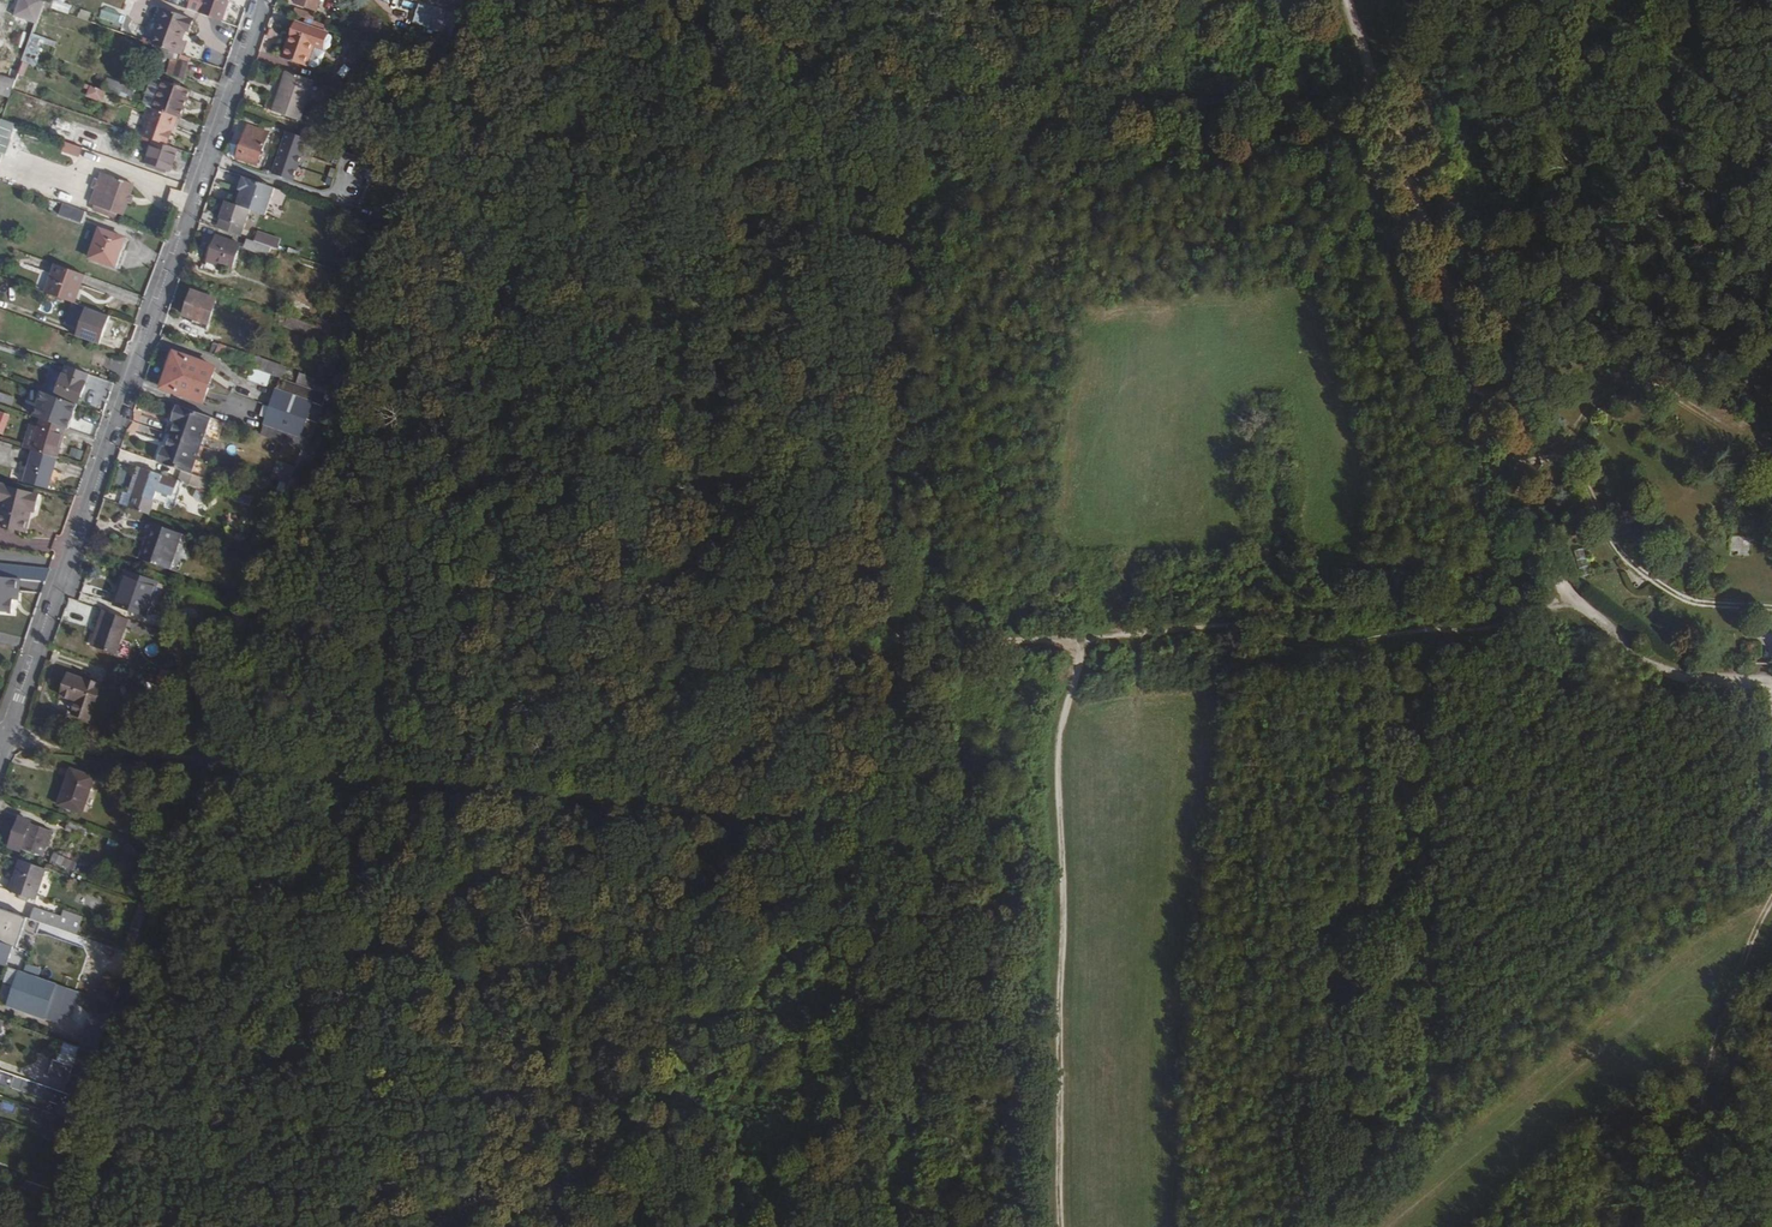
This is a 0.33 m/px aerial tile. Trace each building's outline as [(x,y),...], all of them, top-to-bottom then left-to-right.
[(28,18),(36,21),(39,12),(41,12),(45,0),(35,0),(28,18)] [(67,13),(71,4),(60,0),(49,0),(47,5),(67,13)] [(199,13),(222,21),(229,2),(224,0),(203,0),(199,13)] [(294,3),(317,11),(321,0),(295,0),(294,3)] [(393,9),(415,17),(412,23),(452,37),(459,15),(418,0),(397,0),(393,9)] [(460,12),(464,0),(424,0),(460,12)] [(149,44),(177,54),(182,55),(187,41),(182,40),(185,32),(187,33),(192,19),(162,8),(149,44)] [(323,51),(329,35),(330,32),(296,20),(289,37),(290,37),(287,44),(286,44),(281,58),(308,67),(308,66),(315,47),(323,51)] [(43,46),(53,49),(55,42),(33,34),(23,62),(36,67),(43,46)] [(331,35),(329,35),(323,51),(326,52),(327,50),(331,48),(333,40),(331,35)] [(182,55),(177,54),(144,42),(141,50),(171,60),(167,75),(184,80),(190,58),(182,55)] [(326,52),(323,51),(315,47),(308,66),(316,68),(322,64),(326,52)] [(286,71),(272,111),(300,121),(314,81),(286,71)] [(9,99),(16,80),(0,75),(0,95),(9,99)] [(132,100),(136,88),(107,78),(103,90),(132,100)] [(162,80),(152,108),(178,117),(182,119),(192,91),(162,80)] [(84,95),(101,102),(105,92),(88,85),(84,95)] [(178,117),(152,108),(142,136),(153,141),(164,145),(168,134),(171,135),(178,117)] [(9,121),(3,119),(1,127),(6,129),(9,121)] [(269,133),(247,125),(236,158),(258,165),(269,133)] [(76,127),(70,143),(95,151),(101,135),(76,127)] [(270,175),(294,179),(302,136),(278,132),(270,175)] [(164,145),(153,141),(145,162),(171,171),(178,149),(167,146),(164,145)] [(60,151),(78,157),(81,147),(63,142),(60,151)] [(351,154),(348,162),(357,166),(360,158),(351,154)] [(370,162),(367,172),(375,174),(378,164),(370,162)] [(402,174),(379,166),(375,176),(398,184),(402,174)] [(105,219),(118,223),(121,215),(126,201),(129,193),(133,182),(102,171),(90,204),(108,210),(105,219)] [(242,190),(237,205),(265,215),(267,210),(275,188),(244,177),(239,189),(242,190)] [(281,206),(286,193),(276,189),(270,202),(281,206)] [(237,205),(226,201),(220,218),(244,227),(250,210),(237,205)] [(61,203),(57,215),(80,222),(84,210),(61,203)] [(244,227),(220,218),(216,228),(240,236),(244,227)] [(89,258),(115,267),(125,238),(99,229),(89,258)] [(255,242),(272,248),(275,239),(258,233),(255,242)] [(217,265),(224,267),(232,271),(241,244),(216,235),(207,261),(217,265)] [(247,239),(244,249),(268,258),(272,248),(255,242),(247,239)] [(45,293),(74,303),(75,303),(85,276),(55,265),(45,293)] [(194,319),(209,324),(213,312),(225,316),(229,305),(217,301),(218,299),(192,290),(183,315),(194,319)] [(75,303),(74,303),(68,318),(106,331),(112,317),(75,303)] [(278,324),(284,326),(288,317),(282,315),(278,324)] [(207,330),(209,324),(194,319),(192,325),(207,330)] [(281,378),(283,379),(287,368),(213,342),(210,353),(252,368),(271,375),(281,378)] [(303,366),(297,384),(327,395),(339,360),(306,348),(299,365),(303,366)] [(215,368),(175,353),(163,388),(202,401),(215,368)] [(52,376),(61,379),(66,366),(57,362),(52,376)] [(66,366),(61,379),(55,397),(77,405),(78,405),(89,374),(66,366)] [(271,375),(252,368),(248,380),(267,387),(271,375)] [(327,395),(297,384),(283,379),(281,378),(261,435),(301,450),(307,452),(327,395)] [(55,397),(43,392),(34,417),(39,419),(67,429),(69,429),(77,405),(55,397)] [(177,423),(172,435),(201,446),(211,417),(179,406),(172,422),(177,423)] [(3,435),(11,415),(0,411),(0,433),(3,435)] [(32,416),(30,424),(37,427),(39,419),(34,417),(32,416)] [(37,427),(30,424),(23,448),(58,459),(67,429),(39,419),(37,427)] [(201,446),(172,435),(168,448),(164,446),(158,462),(182,470),(191,474),(201,446)] [(12,449),(13,445),(0,441),(0,446),(12,449)] [(307,452),(301,450),(295,467),(278,461),(274,472),(297,480),(307,452)] [(32,451),(23,482),(49,489),(58,459),(32,451)] [(142,468),(128,507),(149,515),(154,501),(155,502),(155,501),(161,504),(164,494),(172,497),(177,480),(142,468)] [(191,474),(182,470),(178,482),(200,490),(204,479),(191,474)] [(297,480),(274,472),(271,479),(280,482),(277,490),(286,493),(281,506),(287,508),(297,480)] [(1,504),(0,507),(0,527),(25,533),(31,512),(36,513),(40,495),(0,485),(0,504),(1,504)] [(146,536),(138,559),(179,573),(182,564),(184,559),(182,558),(190,537),(144,520),(143,523),(140,534),(146,536)] [(269,538),(276,540),(281,526),(274,524),(269,538)] [(136,558),(138,559),(146,536),(140,534),(137,542),(140,544),(136,558)] [(1582,549),(1572,552),(1579,571),(1588,568),(1582,549)] [(46,581),(50,570),(0,565),(0,577),(46,581)] [(110,605),(144,616),(156,581),(121,570),(110,605)] [(90,646),(93,647),(105,611),(102,609),(90,646)] [(105,611),(93,647),(116,655),(129,619),(105,611)] [(131,620),(128,630),(145,636),(149,627),(131,620)] [(68,674),(61,696),(76,702),(72,714),(90,720),(101,685),(68,674)] [(70,769),(58,805),(83,813),(95,777),(70,769)] [(29,824),(20,820),(12,844),(42,855),(47,841),(49,842),(52,832),(29,824)] [(68,821),(65,831),(84,837),(87,828),(68,821)] [(23,848),(12,844),(9,850),(21,854),(23,848)] [(54,852),(50,861),(73,871),(77,862),(54,852)] [(20,860),(9,891),(35,900),(46,869),(20,860)] [(34,907),(30,919),(77,935),(83,917),(64,910),(61,916),(34,907)] [(8,956),(19,924),(0,918),(0,953),(8,956)] [(16,941),(34,946),(40,923),(22,918),(16,941)] [(26,965),(24,972),(38,977),(40,970),(26,965)] [(24,1004),(45,1012),(53,990),(19,978),(14,991),(26,996),(24,1004)] [(111,1014),(93,1007),(79,1047),(97,1054),(111,1014)] [(18,1064),(18,1062),(25,1065),(30,1053),(23,1050),(26,1042),(13,1036),(9,1047),(0,1043),(0,1057),(18,1064)] [(46,1075),(66,1081),(77,1047),(61,1042),(55,1060),(51,1059),(46,1075)] [(73,1121),(81,1098),(69,1094),(65,1104),(58,1102),(54,1114),(73,1121)] [(29,1182),(25,1193),(46,1200),(49,1189),(29,1182)]
